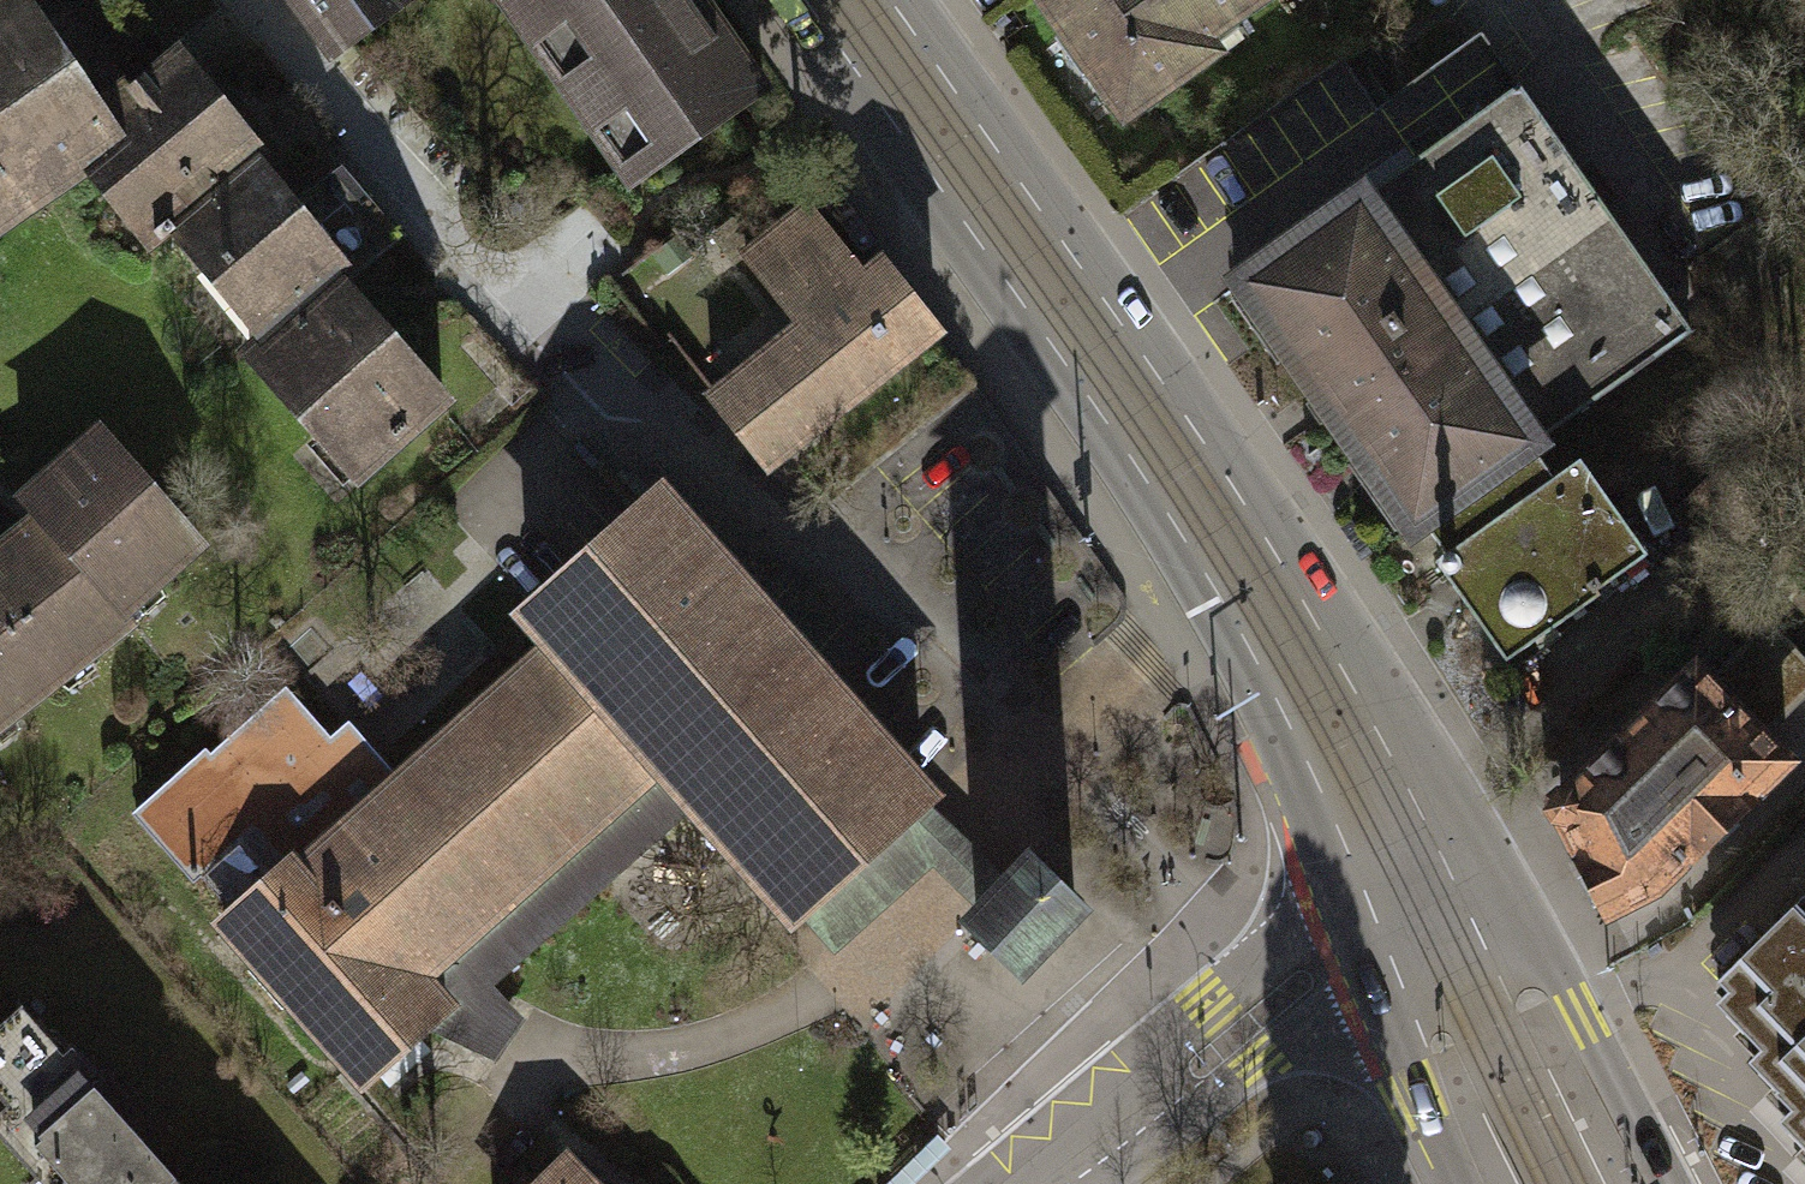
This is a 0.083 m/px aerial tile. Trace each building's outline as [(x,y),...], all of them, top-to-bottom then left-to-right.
[(86,164),(89,169),(113,152),(92,123),(101,116),(20,0),(0,0),(0,225),(86,164)] [(167,46),(212,9),(205,0),(130,0),(167,46)] [(330,54),(405,0),(292,0),(330,54)] [(633,152),(619,161),(633,180),(762,88),(699,0),(524,0),(633,152)] [(1121,117),(1215,52),(1202,35),(1253,0),(1039,0),(1121,117)] [(1430,70),(1467,122),(1519,86),(1482,33),(1430,70)] [(175,54),(101,116),(92,123),(113,152),(89,169),(120,205),(141,199),(162,224),(248,153),(254,148),(175,54)] [(1361,197),(1534,443),(1692,332),(1519,86),(1467,122),(1361,197)] [(220,264),(274,327),(248,348),(354,474),(439,402),(337,280),(394,233),(339,166),(292,206),(248,153),(162,224),(198,266),(220,264)] [(1414,527),(1424,519),(1531,445),(1534,443),(1361,197),(1241,281),(1414,527)] [(805,205),(742,254),(799,326),(709,397),(761,463),(931,330),(877,262),(861,275),(805,205)] [(98,431),(23,499),(39,517),(0,547),(0,610),(50,679),(130,616),(123,605),(198,539),(98,431)] [(1554,479),(1531,445),(1424,519),(1447,552),(1437,560),(1448,575),(1461,566),(1478,591),(1465,601),(1506,659),(1599,593),(1597,590),(1646,555),(1580,460),(1554,479)] [(923,798),(655,495),(525,609),(552,640),(397,776),(292,867),(286,860),(230,909),(219,919),(362,1082),(690,795),(795,912),(923,798)] [(50,679),(0,610),(0,718),(50,679)] [(1709,680),(1760,733),(1804,689),(1804,669),(1764,627),(1709,680)] [(1709,680),(1695,666),(1689,672),(1673,676),(1658,691),(1656,701),(1615,741),(1603,743),(1590,756),(1590,764),(1565,788),(1554,789),(1548,797),(1546,808),(1551,818),(1561,818),(1610,913),(1663,880),(1786,759),(1760,733),(1709,680)] [(292,867),(397,776),(377,753),(347,779),(325,753),(334,745),(284,688),(207,755),(201,748),(128,812),(190,882),(199,874),(230,909),(286,860),(292,867)] [(923,798),(795,912),(834,952),(932,865),(982,912),(1010,883),(923,798)] [(1075,904),(1032,861),(1010,883),(982,912),(975,918),(1019,961),(1075,904)] [(1719,981),(1757,1019),(1744,1032),(1785,1073),(1769,1089),(1804,1124),(1804,895),(1719,981)] [(23,1027),(0,1048),(0,1132),(2,1134),(0,1136),(0,1172),(11,1183),(169,1183),(23,1027)] [(545,1183),(588,1183),(567,1161),(545,1183)]
